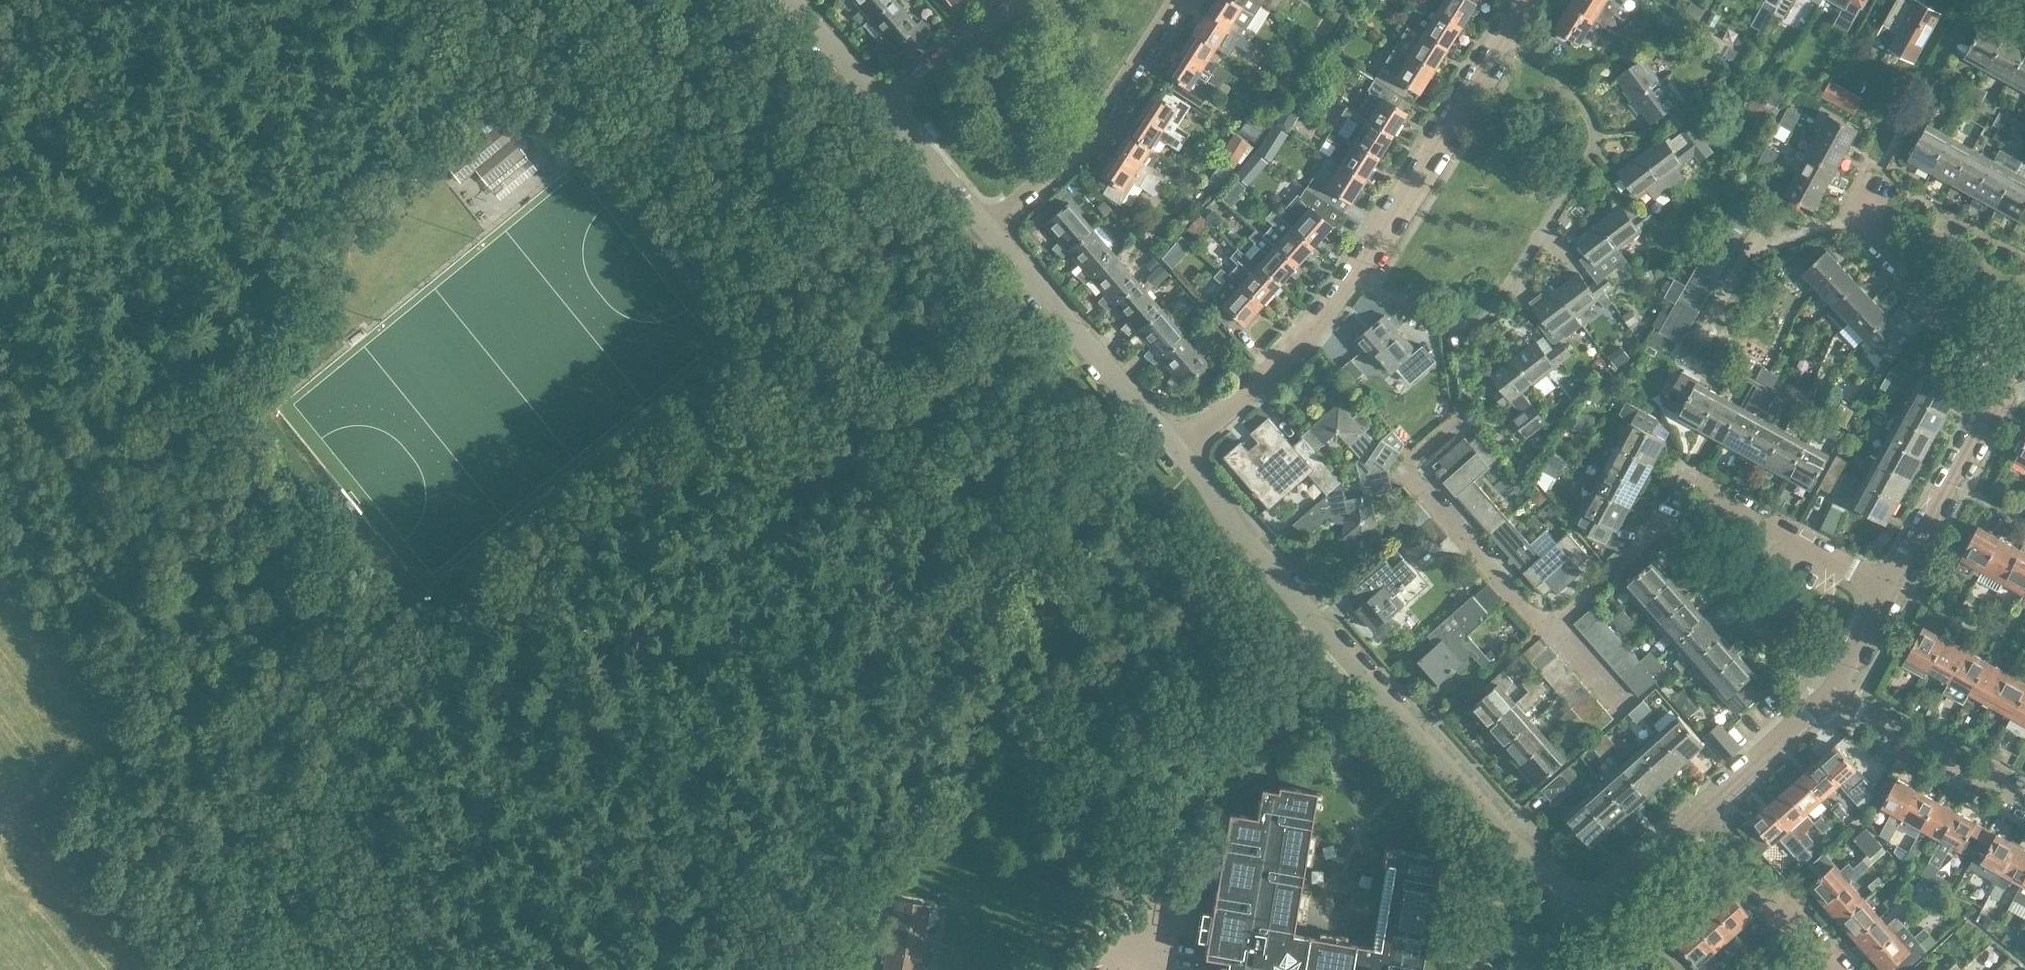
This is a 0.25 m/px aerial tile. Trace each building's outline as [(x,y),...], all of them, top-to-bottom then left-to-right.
[(860,25),(890,0),(852,0),(859,9),(852,17),(860,25)] [(894,0),(890,0),(860,25),(876,42),(869,49),(884,62),(903,46),(907,50),(928,32),(918,21),(915,24),(894,0)] [(1237,31),(1249,40),(1254,32),(1246,27),(1260,5),(1253,0),(1233,0),(1213,0),(1211,3),(1207,0),(1206,0),(1200,8),(1206,12),(1227,25),(1237,31)] [(1446,48),(1460,26),(1424,3),(1419,0),(1413,0),(1409,7),(1401,20),(1446,48)] [(1482,0),(1426,0),(1424,3),(1460,26),(1468,12),(1472,15),(1482,0)] [(1570,3),(1605,25),(1608,21),(1612,23),(1617,23),(1616,17),(1612,14),(1613,12),(1624,19),(1630,10),(1620,4),(1614,0),(1572,0),(1570,3)] [(1703,6),(1693,0),(1688,8),(1698,14),(1703,6)] [(1860,6),(1849,0),(1848,0),(1845,6),(1834,25),(1846,32),(1860,6)] [(1940,14),(1917,1),(1916,2),(1913,0),(1897,0),(1883,24),(1885,25),(1880,34),(1893,42),(1891,47),(1915,60),(1940,14)] [(1616,32),(1605,25),(1570,3),(1555,26),(1559,28),(1556,32),(1557,36),(1563,39),(1566,38),(1569,35),(1580,42),(1589,27),(1611,41),(1616,32)] [(1227,25),(1206,12),(1193,32),(1215,46),(1227,25)] [(1432,70),(1446,48),(1401,20),(1396,28),(1403,33),(1394,47),(1432,70)] [(1989,68),(2007,33),(1984,21),(1966,56),(1989,68)] [(1256,45),(1249,40),(1237,31),(1231,40),(1250,53),(1256,45)] [(1180,52),(1211,72),(1216,64),(1207,59),(1215,46),(1193,32),(1180,52)] [(1989,68),(2010,80),(2024,53),(2024,43),(2007,33),(1989,68)] [(1618,77),(1635,99),(1660,80),(1632,43),(1620,52),(1632,67),(1618,77)] [(1175,78),(1170,85),(1170,86),(1197,103),(1209,83),(1205,81),(1211,72),(1180,52),(1174,47),(1167,57),(1174,61),(1167,72),(1175,78)] [(1374,79),(1402,97),(1409,87),(1418,93),(1432,70),(1394,47),(1374,79)] [(2010,80),(2024,87),(2024,53),(2010,80)] [(1216,64),(1211,72),(1223,80),(1228,71),(1216,64)] [(1205,81),(1209,83),(1218,89),(1223,80),(1211,72),(1205,81)] [(1396,107),(1402,97),(1374,79),(1367,89),(1369,91),(1356,113),(1391,135),(1405,113),(1396,107)] [(1683,110),(1660,80),(1635,99),(1652,121),(1665,111),(1671,119),(1683,110)] [(1831,80),(1823,95),(1854,112),(1862,97),(1831,80)] [(1963,94),(1972,99),(1979,86),(1971,81),(1963,94)] [(1979,86),(1972,99),(1980,104),(1988,91),(1979,86)] [(1192,105),(1169,90),(1164,99),(1154,92),(1140,113),(1173,134),(1179,126),(1192,105)] [(1953,113),(1960,117),(1967,105),(1960,101),(1953,113)] [(1970,123),(1977,110),(1967,105),(1960,117),(1970,123)] [(1337,131),(1378,157),(1391,135),(1356,113),(1346,106),(1340,116),(1345,119),(1337,131)] [(1788,107),(1783,115),(1796,122),(1800,113),(1788,107)] [(448,166),(460,181),(475,168),(488,184),(524,154),(487,108),(426,157),(439,173),(448,166)] [(1688,117),(1683,110),(1671,119),(1675,124),(1677,126),(1688,117)] [(2000,110),(1998,114),(1993,123),(2001,127),(2008,115),(2000,110)] [(1239,130),(1254,139),(1266,121),(1252,111),(1239,130)] [(1140,113),(1127,133),(1148,147),(1154,138),(1164,144),(1165,143),(1169,145),(1175,135),(1173,134),(1140,113)] [(1829,113),(1818,133),(1847,149),(1858,128),(1829,113)] [(1796,122),(1783,115),(1779,124),(1791,131),(1796,122)] [(2001,127),(2009,132),(2016,119),(2008,115),(2001,127)] [(2018,136),(2024,124),(2016,119),(2009,132),(2018,136)] [(1663,137),(1641,154),(1667,187),(1682,176),(1676,167),(1695,152),(1700,159),(1713,150),(1693,123),(1680,133),(1686,140),(1673,150),(1663,137)] [(1918,162),(1932,170),(1951,135),(1928,123),(1916,144),(1909,141),(1899,159),(1900,161),(1913,168),(1916,167),(1918,162)] [(1189,133),(1179,126),(1173,134),(1175,135),(1184,141),(1189,133)] [(1339,164),(1363,180),(1378,157),(1337,131),(1332,129),(1327,137),(1336,144),(1328,157),(1339,164)] [(1113,154),(1145,174),(1151,165),(1141,159),(1148,147),(1127,133),(1113,154)] [(1847,149),(1818,133),(1808,153),(1836,168),(1847,149)] [(1249,144),(1233,134),(1218,158),(1225,162),(1222,166),(1230,171),(1232,167),(1233,168),(1249,144)] [(1178,151),(1184,141),(1175,135),(1169,145),(1178,151)] [(1932,170),(1954,182),(1973,147),(1951,135),(1932,170)] [(1774,137),(1769,146),(1781,153),(1786,143),(1774,137)] [(1767,146),(1762,155),(1775,161),(1779,153),(1767,146)] [(1954,182),(1976,194),(1994,159),(1973,147),(1954,182)] [(1808,153),(1797,173),(1826,188),(1836,168),(1808,153)] [(1110,181),(1103,191),(1102,193),(1119,204),(1133,183),(1138,186),(1145,174),(1113,154),(1100,174),(1110,181)] [(1667,187),(1641,154),(1619,170),(1638,195),(1648,188),(1655,196),(1667,187)] [(1775,161),(1762,155),(1758,163),(1770,170),(1775,161)] [(2016,171),(1994,159),(1976,194),(1972,201),(1981,206),(1985,199),(1998,206),(2016,171)] [(2007,211),(2020,218),(2024,208),(2024,161),(2023,160),(2016,171),(1998,206),(1994,213),(2004,218),(2007,211)] [(1350,202),(1363,180),(1339,164),(1325,186),(1312,178),(1305,188),(1334,206),(1340,196),(1350,202)] [(1163,173),(1151,165),(1145,174),(1157,182),(1163,173)] [(1826,188),(1797,173),(1786,193),(1815,208),(1826,188)] [(1162,186),(1157,183),(1157,182),(1145,174),(1138,186),(1155,197),(1162,186)] [(1334,206),(1305,188),(1301,195),(1298,192),(1278,214),(1291,226),(1313,244),(1323,234),(1326,237),(1338,224),(1336,222),(1343,212),(1334,206)] [(1232,190),(1224,198),(1231,205),(1239,196),(1232,190)] [(1061,257),(1068,251),(1092,230),(1069,203),(1044,224),(1059,241),(1052,249),(1061,257)] [(1621,205),(1599,222),(1618,247),(1648,224),(1639,212),(1638,213),(1631,203),(1623,209),(1621,205)] [(1639,212),(1648,224),(1655,219),(1646,207),(1639,212)] [(1213,209),(1206,217),(1217,226),(1224,219),(1213,209)] [(1266,238),(1296,264),(1307,252),(1311,255),(1317,248),(1313,244),(1291,226),(1278,214),(1273,209),(1266,217),(1277,226),(1266,238)] [(1200,214),(1187,229),(1195,236),(1208,221),(1200,214)] [(1726,214),(1713,236),(1736,249),(1748,227),(1726,214)] [(1618,247),(1599,222),(1577,239),(1596,264),(1618,247)] [(1249,257),(1279,283),(1289,272),(1293,275),(1299,268),(1295,265),(1296,264),(1266,238),(1255,229),(1248,237),(1258,246),(1249,257)] [(1084,283),(1091,277),(1115,256),(1092,230),(1068,251),(1082,268),(1075,275),(1084,283)] [(1713,236),(1707,247),(1730,260),(1736,249),(1713,236)] [(1173,245),(1164,255),(1176,266),(1186,256),(1173,245)] [(1707,247),(1701,257),(1724,270),(1730,260),(1707,247)] [(1281,287),(1278,284),(1279,283),(1249,257),(1238,248),(1232,255),(1240,262),(1230,275),(1262,303),(1272,290),(1275,293),(1281,287)] [(1820,288),(1843,267),(1827,250),(1804,271),(1820,288)] [(1107,310),(1113,304),(1138,283),(1115,256),(1091,277),(1105,294),(1098,302),(1107,310)] [(1695,267),(1718,280),(1724,270),(1701,257),(1695,267)] [(1155,284),(1167,272),(1160,264),(1147,277),(1155,284)] [(1222,283),(1212,294),(1216,298),(1208,308),(1226,325),(1235,315),(1243,324),(1262,303),(1230,275),(1221,267),(1214,275),(1222,283)] [(1695,267),(1690,277),(1712,291),(1718,280),(1695,267)] [(1820,288),(1835,305),(1858,283),(1843,267),(1820,288)] [(1579,272),(1557,289),(1576,315),(1598,298),(1606,308),(1613,302),(1612,301),(1613,301),(1597,280),(1589,285),(1579,272)] [(1597,280),(1613,301),(1620,295),(1604,274),(1597,280)] [(1690,277),(1684,287),(1706,301),(1712,291),(1690,277)] [(1130,337),(1137,331),(1161,310),(1138,283),(1113,304),(1128,321),(1121,329),(1130,337)] [(1850,321),(1873,300),(1858,283),(1835,305),(1850,321)] [(1684,287),(1678,298),(1701,311),(1706,301),(1684,287)] [(1576,315),(1557,289),(1534,306),(1554,332),(1560,327),(1567,337),(1583,325),(1576,315)] [(1678,298),(1672,308),(1695,321),(1701,311),(1678,298)] [(1873,300),(1850,321),(1865,338),(1888,316),(1873,300)] [(1672,308),(1666,319),(1689,332),(1695,321),(1672,308)] [(1200,309),(1189,320),(1195,326),(1206,316),(1200,309)] [(1153,364),(1159,358),(1184,337),(1161,310),(1137,331),(1151,348),(1144,355),(1153,364)] [(1393,371),(1417,350),(1385,314),(1349,346),(1356,354),(1363,349),(1379,368),(1385,363),(1393,371)] [(1888,316),(1865,338),(1881,355),(1904,333),(1888,316)] [(1682,343),(1689,332),(1666,319),(1659,330),(1682,343)] [(1207,363),(1184,337),(1159,358),(1174,374),(1166,382),(1175,390),(1207,363)] [(1536,340),(1514,357),(1533,382),(1563,359),(1554,347),(1546,353),(1536,340)] [(1562,342),(1554,347),(1563,359),(1571,354),(1562,342)] [(1522,391),(1533,382),(1514,357),(1491,374),(1501,387),(1493,393),(1503,405),(1510,399),(1520,412),(1513,418),(1526,436),(1545,422),(1522,391)] [(1710,359),(1702,373),(1711,378),(1719,364),(1710,359)] [(1756,377),(1764,382),(1771,371),(1762,366),(1756,377)] [(1890,370),(1885,379),(1899,386),(1903,378),(1890,370)] [(1780,376),(1771,371),(1764,382),(1773,387),(1780,376)] [(1925,371),(1912,393),(1946,412),(1958,389),(1925,371)] [(1700,427),(1718,393),(1680,372),(1666,399),(1682,408),(1678,415),(1700,427)] [(1732,372),(1725,385),(1734,391),(1742,377),(1732,372)] [(1893,396),(1899,386),(1885,379),(1880,388),(1893,396)] [(1745,452),(1768,411),(1757,405),(1757,397),(1762,388),(1753,384),(1741,406),(1740,405),(1722,439),(1745,452)] [(1796,399),(1804,404),(1811,393),(1802,388),(1796,399)] [(1718,393),(1700,427),(1722,439),(1740,405),(1718,393)] [(1819,397),(1811,393),(1804,404),(1813,409),(1819,397)] [(1946,412),(1912,393),(1900,415),(1934,434),(1946,412)] [(1768,409),(1779,415),(1780,413),(1778,412),(1785,401),(1776,396),(1768,409)] [(1339,401),(1304,433),(1302,434),(1303,436),(1316,450),(1338,431),(1360,457),(1357,460),(1360,474),(1388,468),(1405,443),(1392,430),(1377,443),(1365,430),(1372,425),(1360,411),(1353,416),(1339,401)] [(1631,423),(1619,444),(1652,463),(1665,440),(1651,432),(1658,419),(1626,402),(1620,413),(1631,423)] [(1832,419),(1836,410),(1838,406),(1830,402),(1823,414),(1832,419)] [(1836,410),(1849,417),(1854,410),(1840,402),(1838,406),(1836,410)] [(1797,408),(1790,421),(1799,426),(1806,413),(1797,408)] [(1745,452),(1765,463),(1784,429),(1774,424),(1779,415),(1768,409),(1768,411),(1745,452)] [(1849,417),(1836,410),(1832,419),(1845,426),(1849,417)] [(1580,412),(1575,421),(1588,428),(1593,419),(1580,412)] [(1900,415),(1888,437),(1922,456),(1934,434),(1900,415)] [(1293,445),(1268,417),(1251,432),(1259,441),(1249,450),(1240,440),(1223,455),(1228,460),(1254,489),(1252,490),(1256,495),(1257,493),(1270,507),(1309,473),(1327,493),(1342,479),(1316,450),(1303,436),(1293,445)] [(1819,420),(1811,433),(1820,438),(1828,425),(1819,420)] [(1588,428),(1575,421),(1570,430),(1584,437),(1588,428)] [(1787,475),(1806,441),(1784,429),(1765,463),(1767,464),(1764,470),(1771,474),(1775,468),(1787,475)] [(1490,533),(1508,518),(1474,480),(1501,456),(1480,432),(1469,442),(1465,437),(1439,460),(1443,465),(1435,472),(1490,533)] [(1922,456),(1888,437),(1876,459),(1910,477),(1922,456)] [(1806,441),(1787,475),(1810,487),(1829,453),(1806,441)] [(2016,458),(2024,463),(2024,442),(2016,458)] [(1652,463),(1619,444),(1607,466),(1640,485),(1652,463)] [(1553,454),(1548,463),(1562,470),(1566,461),(1553,454)] [(1836,455),(1832,463),(1845,470),(1849,462),(1836,455)] [(1876,459),(1864,481),(1898,499),(1910,477),(1876,459)] [(1557,479),(1562,470),(1548,463),(1544,472),(1557,479)] [(1832,463),(1819,486),(1833,493),(1845,470),(1832,463)] [(1607,466),(1595,488),(1628,507),(1640,485),(1607,466)] [(1327,493),(1293,522),(1309,533),(1335,511),(1340,517),(1341,515),(1344,518),(1343,536),(1358,538),(1372,554),(1386,542),(1374,528),(1378,525),(1372,497),(1378,493),(1394,488),(1388,468),(1360,474),(1364,494),(1347,498),(1342,479),(1327,493)] [(1898,499),(1864,481),(1852,503),(1886,522),(1898,499)] [(1544,485),(1539,498),(1551,502),(1556,489),(1544,485)] [(1616,529),(1628,507),(1595,488),(1583,510),(1581,509),(1575,519),(1589,533),(1604,542),(1613,527),(1616,529)] [(1418,526),(1421,523),(1430,515),(1418,502),(1409,509),(1416,518),(1413,520),(1418,526)] [(1835,512),(1810,531),(1824,549),(1849,530),(1835,512)] [(1439,543),(1448,535),(1430,515),(1421,523),(1439,543)] [(1545,595),(1590,555),(1568,531),(1541,555),(1508,518),(1490,533),(1545,595)] [(1981,573),(1983,568),(2000,537),(1979,525),(1963,554),(1957,551),(1950,564),(1972,575),(1975,569),(1981,573)] [(2021,548),(2000,537),(1983,568),(2004,580),(2021,548)] [(2024,591),(2024,550),(2021,548),(2004,580),(2024,591)] [(1394,565),(1385,556),(1350,588),(1363,602),(1356,608),(1376,629),(1405,602),(1396,592),(1407,582),(1405,579),(1415,570),(1402,557),(1394,565)] [(1643,604),(1672,578),(1655,558),(1625,585),(1643,604)] [(1672,578),(1643,604),(1659,622),(1688,596),(1672,578)] [(1490,614),(1473,595),(1429,635),(1437,644),(1420,659),(1430,671),(1438,671),(1444,678),(1473,652),(1461,639),(1490,614)] [(1688,596),(1659,622),(1676,641),(1705,615),(1688,596)] [(1573,622),(1582,631),(1600,616),(1591,606),(1573,622)] [(1613,618),(1619,625),(1630,616),(1623,609),(1613,618)] [(1692,660),(1722,634),(1705,615),(1676,641),(1685,652),(1675,661),(1682,669),(1692,660)] [(1582,631),(1590,641),(1608,625),(1600,616),(1582,631)] [(1636,623),(1630,616),(1619,625),(1625,632),(1636,623)] [(1590,641),(1598,650),(1616,634),(1608,625),(1590,641)] [(1928,669),(1945,637),(1924,625),(1902,664),(1924,676),(1928,669)] [(1598,650),(1606,659),(1624,643),(1616,634),(1598,650)] [(1692,660),(1709,679),(1738,652),(1745,647),(1738,639),(1732,645),(1722,634),(1692,660)] [(1524,652),(1531,660),(1549,644),(1541,636),(1524,652)] [(1945,637),(1928,669),(1949,680),(1966,649),(1945,637)] [(1606,659),(1614,668),(1632,652),(1624,643),(1606,659)] [(1531,660),(1540,670),(1557,654),(1549,644),(1531,660)] [(1970,692),(1987,660),(1966,649),(1949,680),(1943,691),(1964,703),(1970,692)] [(1489,659),(1494,655),(1489,650),(1484,654),(1489,659)] [(1640,661),(1646,668),(1657,658),(1650,650),(1639,660),(1640,661)] [(1614,668),(1622,677),(1640,661),(1639,660),(1632,652),(1614,668)] [(1738,652),(1709,679),(1738,711),(1759,693),(1747,680),(1756,672),(1738,652)] [(1566,663),(1557,654),(1540,670),(1548,679),(1566,663)] [(1646,668),(1648,670),(1652,675),(1663,665),(1657,658),(1646,668)] [(1987,660),(1970,692),(1991,703),(2008,672),(1987,660)] [(1991,703),(2012,715),(2024,692),(2024,681),(2016,676),(2023,664),(2015,660),(2008,672),(1991,703)] [(1622,677),(1630,686),(1648,670),(1646,668),(1640,661),(1622,677)] [(1566,663),(1548,679),(1556,689),(1574,673),(1566,663)] [(1504,669),(1485,686),(1490,691),(1471,708),(1487,726),(1515,702),(1506,692),(1513,680),(1504,669)] [(1630,686),(1638,695),(1656,679),(1652,675),(1648,670),(1630,686)] [(1524,683),(1530,689),(1541,680),(1535,673),(1524,683)] [(1582,681),(1574,673),(1556,689),(1564,697),(1582,681)] [(1515,702),(1487,726),(1504,745),(1532,720),(1523,711),(1537,698),(1537,697),(1548,688),(1541,680),(1530,689),(1515,702)] [(1582,681),(1564,697),(1572,706),(1589,690),(1582,681)] [(1683,688),(1672,697),(1679,705),(1690,696),(1683,688)] [(1597,699),(1589,690),(1572,706),(1578,713),(1580,715),(1597,699)] [(2012,715),(2006,725),(2024,735),(2024,692),(2012,715)] [(1708,715),(1690,696),(1679,705),(1697,725),(1708,715)] [(1580,715),(1584,720),(1587,724),(1605,708),(1597,699),(1580,715)] [(1643,700),(1636,706),(1646,717),(1653,711),(1643,700)] [(1561,716),(1567,723),(1578,713),(1572,706),(1561,716)] [(1639,723),(1646,717),(1636,706),(1629,712),(1639,723)] [(1613,717),(1605,708),(1587,724),(1595,733),(1613,717)] [(1584,720),(1580,715),(1578,713),(1567,723),(1574,730),(1584,720)] [(1704,743),(1678,714),(1659,731),(1685,760),(1704,743)] [(1532,720),(1504,745),(1521,764),(1549,739),(1532,720)] [(1741,746),(1726,728),(1720,722),(1705,734),(1727,759),(1742,746),(1741,746)] [(1659,731),(1641,748),(1666,777),(1685,760),(1659,731)] [(1607,732),(1599,739),(1609,750),(1616,743),(1607,732)] [(1521,764),(1538,783),(1566,759),(1549,739),(1521,764)] [(1609,750),(1599,739),(1592,745),(1601,756),(1609,750)] [(1840,784),(1856,802),(1865,794),(1855,783),(1863,776),(1857,768),(1836,744),(1818,760),(1840,784)] [(1666,777),(1641,748),(1622,764),(1648,793),(1666,777)] [(1886,771),(1893,757),(1880,750),(1878,756),(1878,762),(1881,767),(1886,771)] [(1840,784),(1818,760),(1802,774),(1823,798),(1840,784)] [(1622,764),(1604,781),(1629,810),(1648,793),(1622,764)] [(1569,765),(1562,772),(1572,782),(1575,779),(1579,776),(1569,765)] [(1576,781),(1575,779),(1572,782),(1562,772),(1543,789),(1554,801),(1576,781)] [(1802,774),(1785,789),(1807,813),(1823,798),(1802,774)] [(1892,811),(1881,833),(1883,835),(1890,839),(1897,828),(1902,817),(1917,789),(1897,778),(1882,806),(1892,811)] [(1604,781),(1585,797),(1611,826),(1612,827),(1618,821),(1617,820),(1629,810),(1604,781)] [(1807,813),(1785,789),(1769,804),(1790,828),(1807,813)] [(1902,817),(1922,827),(1937,800),(1917,789),(1902,817)] [(1611,826),(1585,797),(1566,814),(1591,843),(1611,826)] [(1838,800),(1831,806),(1840,816),(1847,810),(1838,800)] [(1937,800),(1922,827),(1941,838),(1956,810),(1937,800)] [(1752,819),(1760,828),(1751,836),(1764,851),(1773,843),(1781,836),(1805,862),(1814,854),(1807,847),(1798,836),(1790,828),(1769,804),(1752,819)] [(1972,855),(1987,827),(1977,821),(1956,810),(1941,838),(1935,849),(1944,854),(1946,855),(1952,844),(1972,855)] [(1830,825),(1821,815),(1814,821),(1823,831),(1830,825)] [(1394,879),(1395,941),(1252,934),(1257,822),(1224,821),(1222,858),(1183,856),(1178,953),(1227,955),(1226,969),(1382,969),(1382,967),(1459,968),(1456,877),(1394,879)] [(1856,836),(1869,852),(1871,853),(1880,844),(1881,844),(1866,827),(1856,836)] [(1972,855),(1974,856),(1982,860),(1991,865),(1986,876),(1988,877),(1997,882),(2017,844),(1997,833),(1987,827),(1972,855)] [(1897,828),(1890,839),(1899,844),(1905,832),(1897,828)] [(1804,830),(1798,836),(1807,847),(1814,841),(1804,830)] [(1925,842),(1916,838),(1910,850),(1918,855),(1925,842)] [(2024,877),(2024,848),(2017,844),(1997,882),(2005,887),(2007,888),(2013,878),(2022,883),(2024,877)] [(1910,850),(1900,845),(1897,851),(1905,860),(1910,850)] [(1944,854),(1935,849),(1923,872),(1932,877),(1944,854)] [(1810,885),(1825,902),(1849,881),(1850,883),(1860,874),(1854,867),(1850,862),(1841,870),(1825,851),(1809,865),(1820,876),(1810,885)] [(1854,867),(1860,874),(1870,865),(1864,859),(1854,867)] [(1884,881),(1879,875),(1869,884),(1874,890),(1884,881)] [(1997,882),(1988,877),(1982,889),(1991,894),(1997,882)] [(2022,883),(2014,897),(2024,903),(2024,877),(2022,883)] [(1864,898),(1850,883),(1849,881),(1825,902),(1840,920),(1864,898)] [(1997,882),(1991,894),(1999,898),(2005,887),(1997,882)] [(1710,906),(1734,933),(1752,916),(1728,890),(1710,906)] [(1900,898),(1894,892),(1884,901),(1889,907),(1900,898)] [(1840,920),(1856,937),(1880,916),(1864,898),(1840,920)] [(895,899),(891,926),(924,932),(928,905),(895,899)] [(1710,906),(1693,922),(1717,949),(1734,933),(1710,906)] [(1909,909),(1899,918),(1905,925),(1915,916),(1909,909)] [(1880,916),(1856,937),(1871,954),(1905,925),(1899,918),(1897,916),(1887,924),(1880,916)] [(1956,929),(1965,940),(1977,930),(1966,921),(1956,929)] [(1717,949),(1693,922),(1675,939),(1699,965),(1717,949)] [(1897,969),(1905,969),(1928,950),(1921,942),(1915,936),(1905,925),(1871,954),(1886,969),(1888,969),(1893,966),(1897,969)] [(886,953),(919,958),(924,932),(891,926),(886,953)] [(1925,927),(1915,936),(1921,942),(1930,934),(1925,927)] [(2009,927),(2000,938),(2012,947),(2019,934),(2009,927)] [(1756,956),(1767,968),(1781,956),(1766,947),(1756,956)] [(883,969),(917,969),(919,958),(886,953),(883,969)] [(1956,961),(1946,969),(1959,969),(1962,967),(1956,961)]
